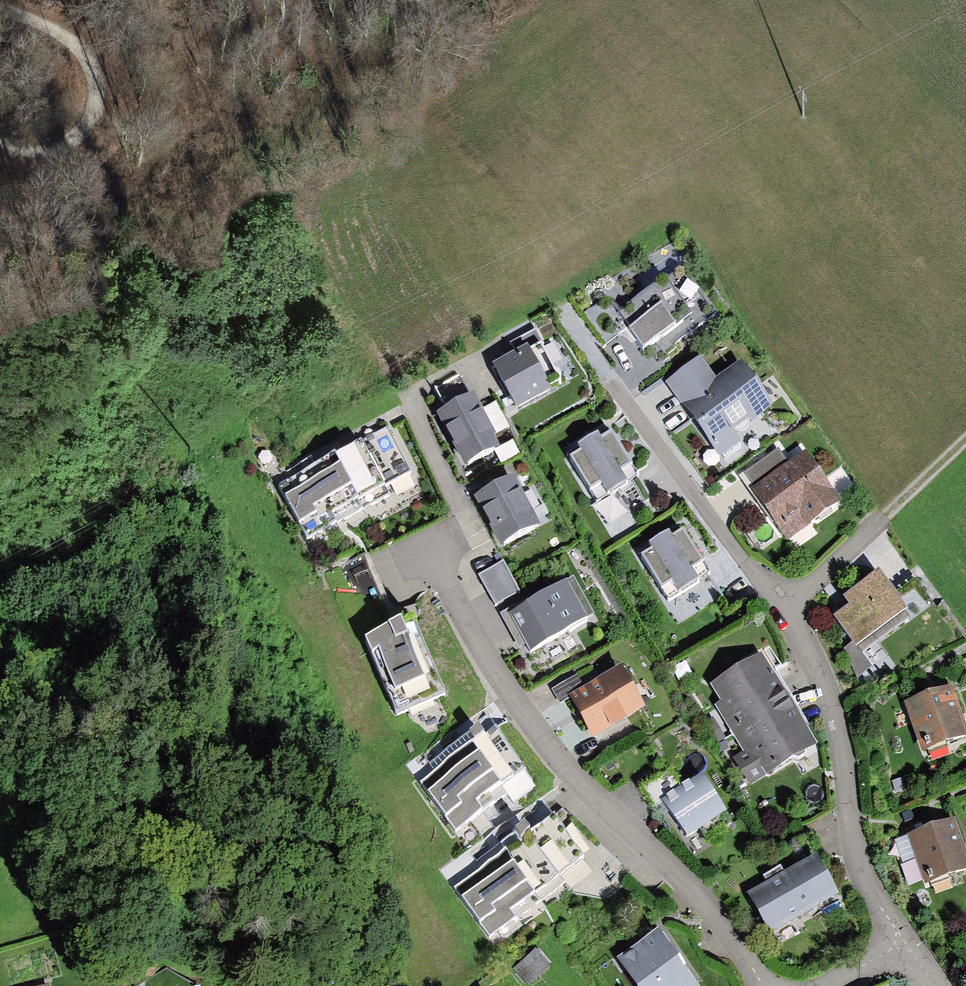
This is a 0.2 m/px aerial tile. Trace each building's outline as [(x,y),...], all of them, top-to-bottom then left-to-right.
[(606,298),(582,316),(605,348),(601,351),(630,392),(685,352),(679,345),(718,317),(681,265),(616,311),(606,298)] [(518,348),(494,361),(518,407),(552,390),(550,385),(562,379),(543,342),(546,340),(538,325),(513,338),(518,348)] [(774,403),(740,360),(716,377),(700,355),(665,380),(722,457),(742,442),(733,429),(738,430),(742,429),(746,427),(748,424),(748,418),(750,416),(752,420),(774,403)] [(447,409),(437,414),(464,467),(501,449),(495,438),(497,436),(477,396),(473,398),(460,374),(436,387),(447,409)] [(391,424),(277,486),(311,548),(369,517),(371,522),(428,492),(391,424)] [(600,439),(597,433),(576,446),(578,450),(568,456),(596,501),(640,475),(613,431),(600,439)] [(776,449),(742,474),(751,486),(748,489),(786,541),(843,500),(806,449),(786,464),(776,449)] [(514,475),(474,496),(501,549),(541,528),(514,475)] [(673,538),(670,533),(649,546),(651,549),(640,556),(669,602),(710,577),(682,533),(673,538)] [(503,560),(479,574),(496,603),(520,590),(503,560)] [(878,568),(842,594),(848,602),(834,613),(861,649),(911,613),(878,568)] [(575,580),(511,615),(531,651),(595,616),(575,580)] [(406,626),(401,618),(365,640),(396,715),(445,695),(415,622),(406,626)] [(750,787),(817,746),(798,716),(775,677),(762,656),(710,688),(720,703),(714,707),(744,756),(734,762),(750,787)] [(622,664),(570,694),(593,735),(645,706),(622,664)] [(907,702),(926,753),(965,738),(965,724),(951,685),(907,702)] [(490,718),(469,733),(471,736),(415,777),(455,832),(533,776),(490,718)] [(703,771),(661,799),(686,836),(710,821),(728,809),(703,771)] [(467,849),(439,870),(496,946),(571,892),(607,897),(631,874),(561,810),(529,832),(523,826),(516,832),(517,833),(476,863),(467,849)] [(907,834),(926,886),(965,872),(965,856),(952,818),(907,834)] [(829,887),(824,877),(831,872),(809,833),(801,838),(768,856),(776,870),(762,879),(766,886),(746,896),(768,935),(793,921),(803,915),(813,909),(835,897),(829,887)] [(618,957),(638,985),(699,985),(659,928),(618,957)] [(538,953),(520,966),(532,984),(551,970),(538,953)]
